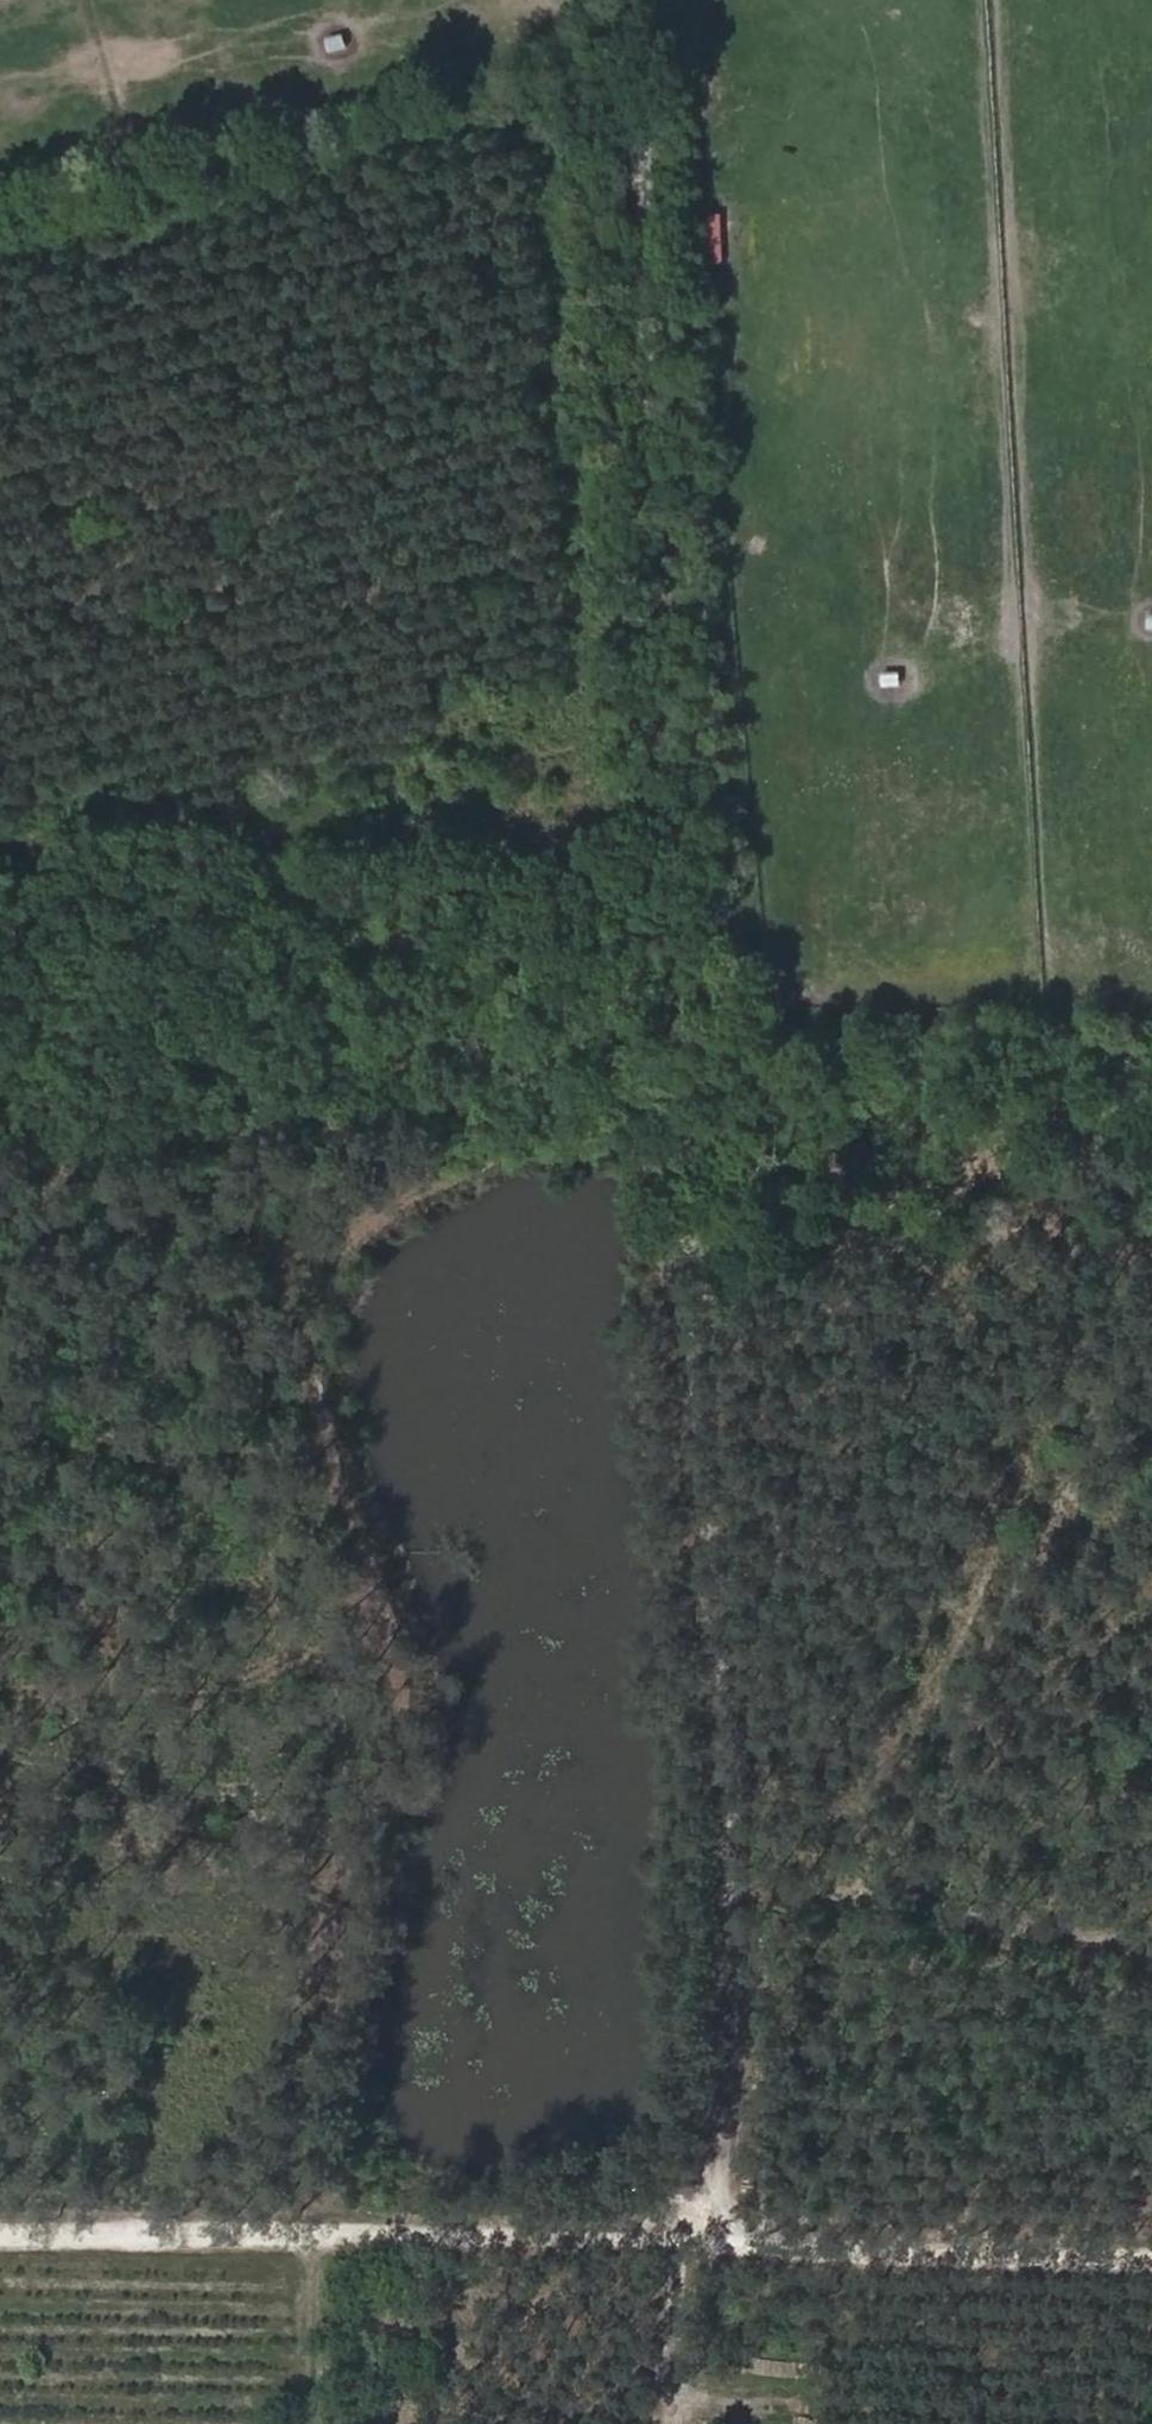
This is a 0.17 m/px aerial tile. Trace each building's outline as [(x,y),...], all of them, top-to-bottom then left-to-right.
[(699,262),(726,263),(727,214),(700,213),(699,262)]
